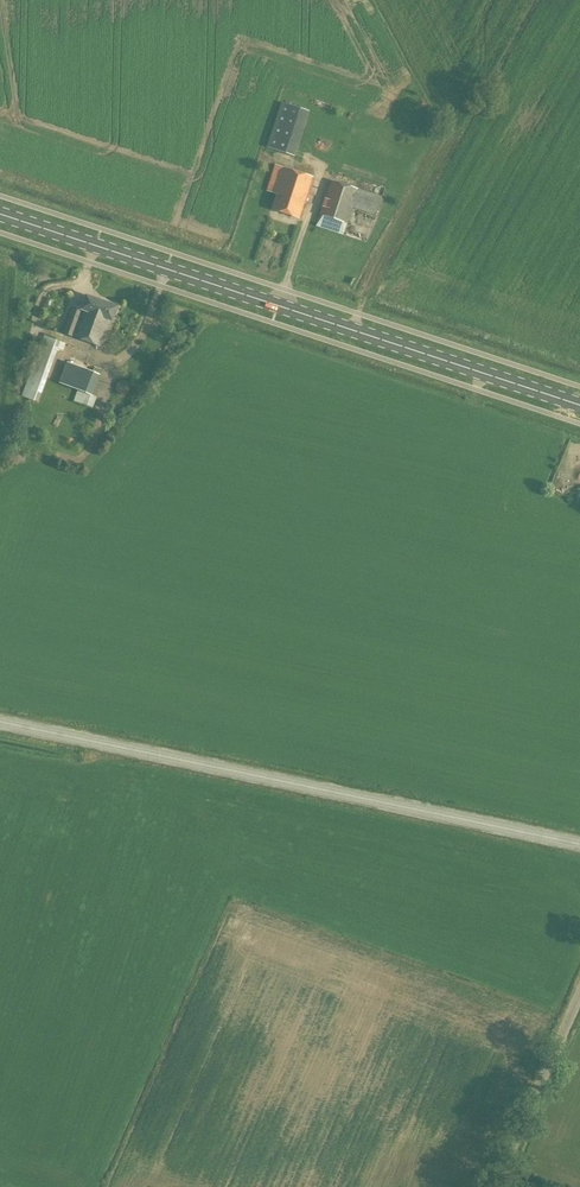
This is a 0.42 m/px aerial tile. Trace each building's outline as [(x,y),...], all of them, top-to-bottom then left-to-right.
[(309,112),(281,102),(267,148),(294,157),(309,112)] [(299,219),(313,178),(275,165),(267,191),(277,194),(272,210),(299,219)] [(376,216),(382,197),(331,180),(316,226),(343,235),(352,209),(376,216)] [(86,296),(82,309),(73,306),(63,333),(81,340),(89,317),(91,312),(91,313),(92,310),(95,311),(99,301),(86,296)] [(117,307),(99,301),(95,311),(92,310),(91,313),(91,312),(89,317),(81,340),(102,347),(111,321),(112,321),(117,307)] [(66,343),(60,342),(60,341),(45,335),(21,396),(38,403),(58,348),(63,350),(66,343)] [(97,396),(92,394),(100,372),(66,361),(59,382),(78,389),(74,400),(93,406),(97,396)]
